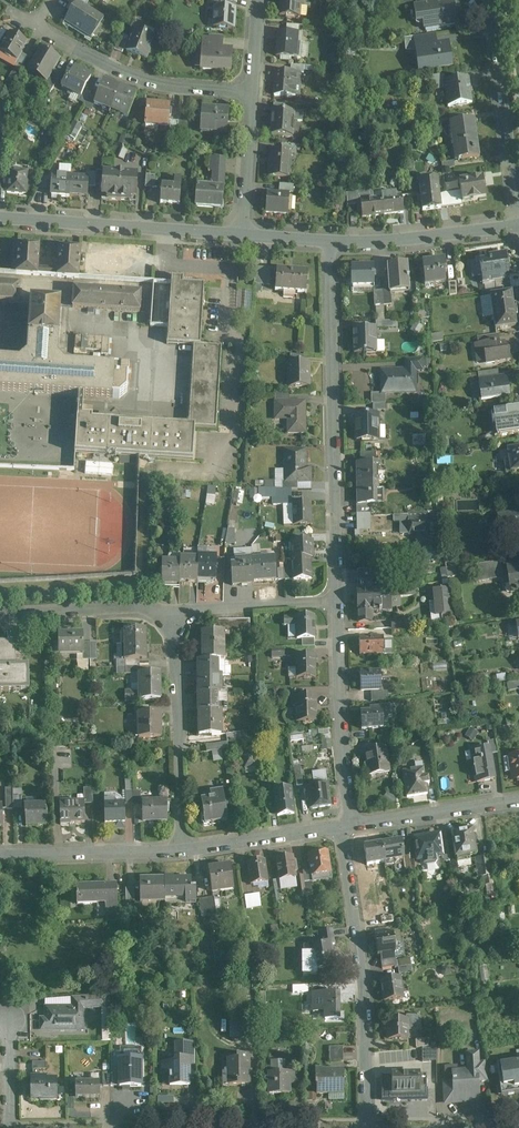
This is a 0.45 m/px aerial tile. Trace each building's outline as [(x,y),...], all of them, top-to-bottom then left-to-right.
[(69,3),(74,6),(81,11),(85,5),(88,0),(71,0),(69,3)] [(280,4),(281,4),(280,14),(279,14),(279,15),(299,16),(300,6),(304,6),(305,0),(280,0),(280,4)] [(416,5),(418,19),(425,18),(426,28),(457,24),(453,0),(452,0),(430,3),(416,5)] [(85,5),(81,11),(74,6),(65,21),(76,28),(76,27),(101,43),(101,42),(92,37),(104,17),(85,5)] [(235,6),(214,5),(214,16),(215,16),(214,25),(213,25),(213,26),(234,27),(235,6)] [(303,25),(286,24),(286,33),(297,34),(297,33),(298,33),(299,26),(303,26),(303,25)] [(144,32),(134,28),(126,50),(147,58),(150,48),(149,48),(155,30),(146,26),(144,32)] [(26,41),(10,32),(0,50),(16,59),(26,41)] [(286,33),(278,33),(276,55),(290,56),(290,57),(294,57),(296,57),(297,34),(286,33)] [(435,34),(404,38),(406,50),(415,51),(415,48),(437,44),(435,34)] [(126,41),(120,39),(114,49),(123,52),(126,41)] [(209,42),(202,41),(200,66),(195,65),(195,66),(200,66),(200,68),(231,70),(233,50),(222,49),(223,43),(209,42)] [(299,42),(299,56),(309,56),(309,42),(299,42)] [(437,44),(415,48),(415,51),(419,73),(451,68),(447,43),(437,44)] [(59,59),(41,48),(27,71),(45,82),(46,82),(54,69),(59,59)] [(28,57),(21,53),(14,64),(21,68),(28,57)] [(91,75),(75,66),(69,78),(67,77),(62,86),(80,95),(81,96),(84,89),(91,75)] [(54,69),(46,82),(45,82),(44,83),(52,88),(61,73),(54,69)] [(300,72),(277,70),(276,81),(275,81),(274,94),(285,95),(284,97),(287,97),(287,95),(295,96),(296,83),(299,83),(300,72)] [(444,74),(430,76),(431,85),(445,83),(445,82),(444,82),(444,81),(445,81),(444,74)] [(445,81),(444,81),(444,82),(445,82),(445,83),(448,106),(447,106),(448,107),(472,103),(472,102),(471,102),(468,78),(469,78),(468,78),(445,81)] [(119,88),(103,81),(97,97),(94,103),(111,109),(119,88)] [(136,94),(119,88),(111,109),(127,116),(136,94)] [(90,92),(84,89),(81,96),(80,95),(78,99),(84,103),(89,94),(90,92)] [(97,97),(89,94),(84,103),(83,106),(90,109),(92,102),(94,103),(97,97)] [(170,105),(147,103),(145,125),(168,127),(170,105)] [(286,104),(273,103),(273,110),(285,111),(286,104)] [(228,110),(202,108),(200,131),(227,133),(228,110)] [(273,110),(271,134),(292,136),(292,135),(291,135),(292,120),(302,120),(302,113),(285,111),(273,110)] [(466,113),(448,116),(449,116),(450,116),(450,122),(467,120),(466,113)] [(456,142),(477,139),(474,119),(467,120),(450,122),(449,123),(451,133),(455,132),(456,142)] [(178,121),(170,120),(169,137),(177,138),(177,137),(178,121)] [(188,122),(178,121),(177,137),(187,138),(188,122)] [(477,139),(456,142),(459,159),(458,159),(458,160),(479,157),(477,139)] [(297,145),(282,144),(281,151),(289,152),(296,152),(297,145)] [(281,151),(270,151),(268,176),(288,177),(289,152),(281,151)] [(225,158),(211,157),(211,158),(210,170),(210,171),(224,172),(224,171),(224,159),(225,159),(225,158)] [(454,160),(441,162),(442,169),(455,167),(454,160)] [(70,175),(70,165),(60,165),(60,175),(70,175)] [(13,171),(8,170),(6,193),(26,194),(28,167),(27,172),(13,171)] [(104,171),(96,171),(96,173),(96,185),(103,186),(103,172),(104,172),(104,171)] [(212,188),(198,187),(198,181),(197,181),(197,188),(195,207),(196,207),(196,206),(214,208),(215,208),(215,206),(220,203),(222,203),(222,202),(223,189),(224,172),(213,171),(212,188)] [(123,173),(117,172),(117,173),(104,172),(103,172),(103,186),(102,196),(107,196),(107,199),(130,201),(130,197),(135,198),(137,174),(123,173)] [(96,173),(88,173),(88,179),(88,187),(95,187),(96,185),(96,173)] [(155,175),(146,175),(145,187),(154,187),(155,175)] [(70,178),(53,176),(51,196),(69,197),(70,178)] [(88,179),(70,178),(69,197),(87,198),(88,187),(88,179)] [(174,186),(162,185),(161,185),(160,203),(161,203),(179,204),(179,205),(181,186),(180,186),(181,178),(174,178),(174,186)] [(482,178),(459,181),(461,191),(462,201),(479,199),(479,200),(486,199),(485,190),(484,190),(482,178)] [(437,179),(419,181),(422,211),(441,208),(439,196),(437,179)] [(294,185),(279,184),(279,191),(289,192),(289,193),(293,193),(294,185)] [(381,190),(369,192),(369,191),(354,193),(355,205),(357,205),(357,208),(361,208),(362,217),(383,215),(381,195),(381,190)] [(289,192),(279,191),(279,193),(267,192),(266,212),(287,214),(289,193),(289,192)] [(461,191),(452,192),(452,195),(454,207),(463,205),(462,201),(461,191)] [(354,193),(346,194),(347,206),(355,205),(354,193)] [(396,196),(396,193),(381,195),(383,215),(403,213),(401,196),(396,196)] [(452,195),(446,196),(447,207),(454,207),(452,195)] [(39,246),(18,245),(16,274),(37,275),(38,275),(43,275),(44,269),(45,270),(45,269),(38,268),(38,261),(39,261),(39,258),(39,246)] [(81,249),(59,247),(58,259),(58,262),(58,269),(57,269),(57,270),(58,270),(57,277),(79,278),(81,249)] [(506,254),(488,256),(488,260),(479,261),(482,284),(494,283),(509,281),(506,254)] [(444,260),(422,262),(425,281),(433,280),(433,283),(445,282),(444,273),(446,273),(444,260)] [(407,263),(387,265),(389,290),(390,290),(408,289),(408,291),(409,291),(408,279),(409,279),(409,277),(408,277),(407,263)] [(374,266),(352,266),(352,285),(374,285),(374,266)] [(271,270),(255,269),(254,283),(270,284),(271,270)] [(308,272),(276,270),(275,290),(306,292),(308,272)] [(183,278),(171,277),(167,344),(193,346),(200,346),(204,285),(183,283),(183,278)] [(101,288),(74,287),(73,308),(153,312),(154,281),(102,279),(101,288)] [(509,281),(494,283),(495,290),(508,288),(510,288),(509,281)] [(456,282),(448,282),(450,296),(457,295),(456,282)] [(0,284),(0,302),(19,303),(20,285),(0,284)] [(495,290),(482,292),(483,299),(491,298),(491,296),(509,293),(508,288),(495,290)] [(382,290),(373,291),(375,306),(383,305),(382,290)] [(389,290),(382,290),(383,305),(391,305),(390,290),(389,290)] [(509,293),(491,296),(491,298),(495,329),(516,326),(511,293),(509,293)] [(57,358),(60,303),(31,301),(28,356),(20,362),(0,361),(0,390),(78,395),(84,396),(119,398),(127,391),(128,370),(64,365),(57,358)] [(161,318),(152,315),(150,324),(159,326),(161,318)] [(375,328),(353,329),(354,353),(363,353),(366,353),(384,352),(384,341),(376,341),(375,328)] [(442,334),(431,335),(432,342),(443,340),(442,334)] [(110,353),(111,337),(76,335),(76,344),(85,345),(85,348),(96,349),(95,360),(99,360),(99,353),(110,353)] [(491,335),(477,337),(478,344),(492,342),(491,335)] [(495,341),(492,342),(478,344),(474,344),(475,356),(484,355),(486,365),(511,361),(509,350),(506,350),(505,343),(495,344),(495,341)] [(200,346),(193,346),(188,426),(195,426),(195,427),(216,428),(221,347),(200,346)] [(304,355),(290,354),(290,362),(304,362),(304,355)] [(290,362),(288,362),(288,387),(310,386),(309,362),(304,362),(290,362)] [(498,370),(478,373),(478,379),(494,377),(493,372),(498,371),(498,370)] [(415,371),(384,371),(384,383),(381,383),(381,393),(381,394),(385,393),(416,393),(415,371)] [(494,377),(478,379),(481,400),(476,401),(476,402),(509,397),(507,376),(494,377)] [(289,394),(275,393),(275,401),(289,401),(289,394)] [(381,393),(371,394),(371,404),(374,404),(385,403),(386,403),(385,393),(381,394),(381,393)] [(188,426),(92,420),(92,416),(83,416),(84,396),(78,395),(77,419),(74,452),(193,460),(195,427),(195,426),(188,426)] [(289,401),(275,401),(275,419),(288,419),(288,433),(305,433),(305,401),(289,401)] [(494,413),(497,436),(518,433),(518,410),(509,411),(494,413)] [(377,415),(356,415),(357,440),(378,440),(378,425),(377,425),(377,415)] [(306,468),(306,449),(285,450),(285,480),(285,481),(298,481),(311,481),(311,467),(306,468)] [(508,450),(509,461),(504,462),(506,473),(511,472),(518,471),(518,449),(508,450)] [(106,461),(86,460),(85,473),(105,474),(106,461)] [(376,462),(367,463),(367,465),(357,465),(357,481),(357,483),(376,483),(376,462)] [(298,481),(285,481),(285,480),(282,481),(282,489),(290,489),(298,489),(298,481)] [(376,483),(357,483),(357,501),(356,501),(356,508),(370,507),(370,504),(384,504),(383,489),(378,489),(378,483),(376,483)] [(282,489),(277,489),(277,504),(290,504),(290,489),(282,489)] [(439,490),(434,491),(436,505),(444,503),(444,499),(441,500),(439,490)] [(310,502),(293,503),(294,524),(311,524),(310,502)] [(427,512),(407,513),(407,515),(394,515),(394,519),(394,521),(399,521),(401,521),(401,526),(401,528),(403,528),(403,533),(408,533),(408,534),(429,534),(429,523),(433,523),(439,523),(437,511),(427,512)] [(371,513),(357,513),(357,530),(371,530),(371,513)] [(497,516),(499,529),(506,528),(508,543),(518,542),(518,513),(497,516)] [(235,544),(234,529),(228,529),(229,525),(228,525),(228,529),(225,544),(235,544)] [(293,541),(292,541),(293,558),(310,557),(311,557),(311,550),(313,548),(313,540),(312,540),(293,541)] [(216,557),(198,557),(198,559),(197,579),(215,580),(216,557)] [(252,557),(235,558),(235,564),(231,564),(232,585),(254,584),(253,581),(252,559),(252,557)] [(293,558),(292,558),(293,579),(311,578),(310,557),(293,558)] [(198,559),(180,558),(180,562),(179,581),(197,582),(197,579),(198,559)] [(274,558),(252,559),(253,581),(275,580),(274,558)] [(180,562),(162,562),(162,584),(179,584),(179,581),(180,562)] [(503,579),(502,563),(478,564),(479,580),(503,579)] [(507,568),(509,584),(516,583),(517,590),(518,589),(518,566),(517,566),(507,568)] [(372,580),(358,580),(358,588),(372,588),(372,580)] [(414,585),(390,588),(390,607),(400,606),(400,597),(414,596),(414,585)] [(372,588),(358,588),(359,621),(372,621),(372,610),(379,609),(379,610),(381,610),(381,609),(390,609),(390,607),(390,588),(389,588),(389,587),(387,587),(388,588),(372,588)] [(448,589),(428,591),(431,623),(441,622),(445,621),(445,615),(451,614),(448,589)] [(314,616),(295,616),(284,617),(284,625),(295,625),(297,625),(297,638),(302,638),(314,638),(315,638),(314,616)] [(250,619),(214,619),(214,632),(218,632),(225,631),(250,631),(250,619)] [(146,629),(124,630),(124,644),(146,644),(146,629)] [(214,632),(202,632),(202,660),(225,660),(225,631),(218,632),(214,632)] [(83,633),(58,634),(58,642),(59,643),(59,653),(60,653),(60,652),(83,652),(83,633)] [(383,637),(359,638),(360,654),(383,653),(383,637)] [(314,638),(302,638),(302,646),(314,646),(314,638)] [(385,652),(393,652),(392,642),(384,642),(385,652)] [(0,643),(0,693),(29,692),(28,666),(16,667),(15,644),(19,644),(19,643),(0,643)] [(146,644),(124,644),(124,660),(125,660),(137,660),(147,660),(146,644)] [(284,648),(271,648),(272,657),(284,657),(284,648)] [(315,655),(296,655),(296,677),(316,677),(315,655)] [(202,660),(198,660),(198,675),(220,675),(220,674),(217,674),(217,661),(225,661),(225,660),(202,660)] [(381,671),(360,672),(361,690),(381,689),(381,671)] [(160,673),(140,673),(141,692),(127,692),(127,700),(160,699),(160,673)] [(220,675),(198,675),(199,693),(217,693),(221,693),(220,675)] [(507,683),(508,691),(518,689),(518,681),(507,683)] [(388,691),(371,692),(371,701),(388,700),(388,691)] [(217,693),(199,693),(199,711),(221,710),(228,710),(227,702),(217,702),(217,693)] [(316,695),(291,695),(292,706),(296,706),(296,722),(317,721),(316,695)] [(382,707),(370,708),(370,711),(361,712),(362,728),(383,727),(382,715),(390,715),(389,707),(382,707)] [(221,710),(199,711),(199,735),(221,735),(221,710)] [(149,713),(138,713),(138,714),(139,738),(161,737),(160,713),(149,713)] [(240,732),(227,734),(228,742),(241,740),(240,732)] [(392,735),(378,737),(379,745),(393,743),(392,735)] [(496,740),(487,742),(488,748),(489,748),(491,755),(497,754),(496,740)] [(227,742),(206,745),(206,752),(228,749),(227,742)] [(386,747),(365,750),(368,773),(389,770),(386,747)] [(488,748),(471,751),(477,783),(494,780),(491,755),(489,748),(488,748)] [(255,755),(243,757),(245,768),(256,766),(255,755)] [(503,758),(505,772),(515,771),(516,779),(518,778),(518,756),(503,758)] [(300,765),(293,766),(296,786),(303,785),(300,765)] [(423,766),(415,767),(416,770),(403,772),(407,797),(427,794),(426,784),(429,784),(428,778),(425,778),(423,766)] [(232,805),(228,783),(221,784),(222,790),(223,790),(225,806),(232,805)] [(327,783),(307,786),(308,792),(306,793),(307,800),(309,800),(310,808),(330,805),(327,783)] [(93,788),(84,788),(84,802),(83,802),(83,803),(84,803),(93,802),(93,788)] [(290,789),(275,791),(277,807),(276,807),(277,814),(278,815),(294,813),(290,789)] [(211,798),(201,800),(205,824),(227,820),(225,806),(223,790),(222,790),(210,791),(211,798)] [(13,797),(5,797),(6,810),(13,809),(13,797)] [(21,797),(13,797),(13,809),(22,809),(21,797)] [(124,804),(115,804),(115,800),(104,800),(105,804),(104,804),(105,824),(125,823),(124,804)] [(166,802),(142,802),(143,821),(158,820),(158,822),(167,822),(166,802)] [(83,803),(63,804),(63,812),(60,812),(60,825),(70,825),(70,823),(85,823),(84,803),(83,803)] [(45,806),(25,806),(25,818),(26,818),(26,826),(27,826),(27,825),(37,824),(38,826),(47,826),(46,811),(45,806)] [(467,830),(452,833),(455,858),(457,858),(457,862),(470,860),(469,856),(476,855),(475,848),(478,848),(477,839),(474,839),(473,835),(474,835),(473,829),(467,830)] [(440,835),(414,838),(417,860),(423,859),(423,863),(427,865),(435,864),(437,861),(437,857),(442,856),(443,856),(441,842),(440,835)] [(401,840),(382,843),(385,862),(385,865),(395,863),(396,863),(395,861),(403,859),(404,859),(403,857),(401,840)] [(447,841),(441,842),(443,856),(442,856),(443,862),(450,861),(447,841)] [(382,843),(364,846),(367,865),(385,862),(382,843)] [(328,851),(308,854),(312,882),(319,880),(319,875),(331,873),(328,851)] [(293,856),(276,859),(279,879),(296,877),(293,856)] [(410,856),(403,857),(404,859),(403,859),(405,870),(412,869),(410,856)] [(490,857),(481,859),(483,877),(492,876),(490,857)] [(403,859),(395,861),(396,863),(395,863),(396,871),(405,870),(403,859)] [(264,860),(248,863),(250,877),(249,877),(250,882),(251,884),(267,882),(264,860)] [(230,865),(208,868),(212,892),(213,896),(213,892),(220,891),(220,888),(233,886),(230,865)] [(303,875),(296,877),(299,896),(306,895),(306,893),(304,882),(303,875)] [(191,878),(174,878),(174,876),(164,876),(164,879),(165,899),(185,899),(186,904),(196,903),(196,888),(191,889),(191,878)] [(492,876),(483,877),(484,885),(494,884),(492,876)] [(161,879),(153,879),(139,879),(140,902),(165,901),(165,899),(164,879),(161,879)] [(116,885),(105,886),(106,903),(106,921),(118,920),(116,885)] [(105,886),(76,887),(77,904),(106,903),(105,886)] [(134,888),(126,888),(126,905),(134,905),(134,888)] [(259,894),(251,895),(253,907),(261,906),(259,894)] [(251,895),(245,896),(246,908),(253,907),(251,895)] [(214,897),(206,898),(208,915),(216,914),(214,897)] [(206,898),(199,899),(201,917),(208,915),(206,898)] [(332,929),(320,931),(321,942),(322,946),(332,944),(335,944),(332,929)] [(393,930),(386,931),(386,934),(375,936),(378,956),(380,955),(381,960),(395,959),(395,958),(394,954),(396,954),(395,944),(401,943),(399,932),(394,933),(393,930)] [(332,944),(322,946),(321,942),(309,944),(310,953),(308,953),(308,954),(303,954),(303,963),(303,973),(316,973),(316,968),(335,966),(332,944)] [(395,959),(381,960),(382,968),(396,966),(395,959)] [(411,965),(398,967),(399,975),(412,973),(411,965)] [(400,977),(381,979),(384,1002),(403,999),(400,977)] [(337,993),(313,994),(313,1012),(338,1011),(337,993)] [(102,996),(72,998),(73,1007),(82,1007),(82,1009),(103,1007),(102,996)] [(73,1007),(46,1008),(46,1019),(41,1020),(41,1031),(83,1030),(82,1009),(82,1007),(73,1007)] [(406,1015),(406,1019),(388,1019),(389,1039),(407,1039),(407,1031),(420,1031),(420,1019),(420,1015),(417,1015),(406,1015)] [(258,1024),(242,1024),(243,1037),(258,1037),(258,1024)] [(428,1039),(415,1040),(416,1048),(422,1048),(429,1047),(428,1039)] [(194,1043),(174,1043),(175,1063),(162,1063),(162,1075),(169,1075),(169,1080),(170,1080),(170,1085),(185,1085),(185,1086),(186,1086),(186,1072),(184,1072),(184,1065),(195,1065),(194,1043)] [(343,1046),(329,1047),(329,1052),(328,1052),(329,1056),(330,1061),(343,1061),(343,1046)] [(429,1047),(422,1048),(423,1061),(437,1060),(436,1046),(429,1047)] [(485,1062),(479,1063),(477,1053),(466,1054),(467,1072),(457,1072),(457,1066),(444,1066),(445,1084),(446,1102),(479,1101),(479,1092),(479,1090),(478,1090),(478,1083),(488,1082),(485,1062)] [(248,1055),(236,1055),(236,1058),(227,1058),(228,1073),(222,1073),(222,1086),(249,1085),(248,1055)] [(271,1060),(272,1073),(287,1072),(287,1059),(271,1060)] [(141,1060),(119,1060),(119,1073),(119,1086),(119,1087),(140,1087),(140,1072),(141,1072),(141,1060)] [(497,1065),(501,1096),(518,1093),(518,1062),(497,1065)] [(343,1071),(323,1072),(322,1071),(315,1071),(315,1085),(317,1085),(317,1094),(328,1094),(328,1091),(344,1091),(343,1071)] [(111,1086),(111,1073),(102,1073),(103,1086),(111,1086)] [(119,1073),(111,1073),(111,1086),(119,1086),(119,1073)] [(299,1085),(299,1074),(268,1074),(268,1095),(290,1095),(290,1085),(299,1085)] [(426,1074),(382,1075),(382,1100),(426,1099),(426,1088),(427,1088),(426,1074)] [(46,1081),(46,1079),(30,1079),(30,1100),(39,1099),(39,1101),(56,1100),(56,1081),(46,1081)] [(99,1082),(75,1083),(75,1099),(99,1098),(99,1082)]
